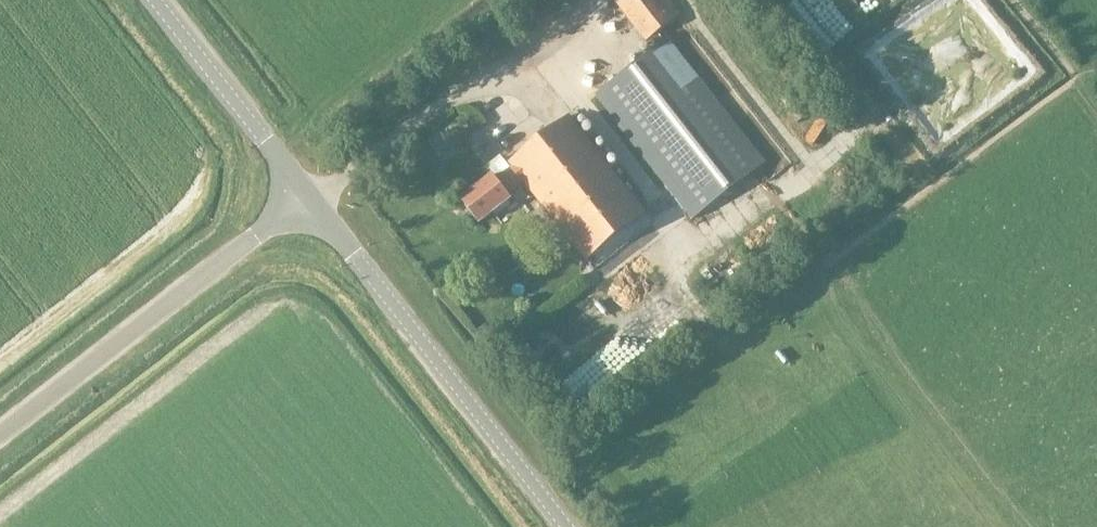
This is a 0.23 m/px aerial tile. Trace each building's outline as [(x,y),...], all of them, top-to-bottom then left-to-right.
[(681,14),(671,0),(613,0),(645,42),(681,14)] [(1042,80),(978,0),(939,0),(913,20),(914,21),(924,12),(931,20),(955,1),(1016,76),(995,92),(1008,107),(1042,80)] [(691,221),(765,163),(668,37),(594,95),(691,221)] [(907,74),(923,111),(953,99),(936,61),(907,74)] [(469,108),(492,111),(490,129),(507,131),(513,72),(473,68),(469,108)] [(794,124),(804,132),(813,119),(802,112),(794,124)] [(586,260),(645,214),(569,117),(509,163),(513,168),(496,181),(492,177),(461,201),(479,224),(510,199),(508,196),(525,183),(586,260)]
